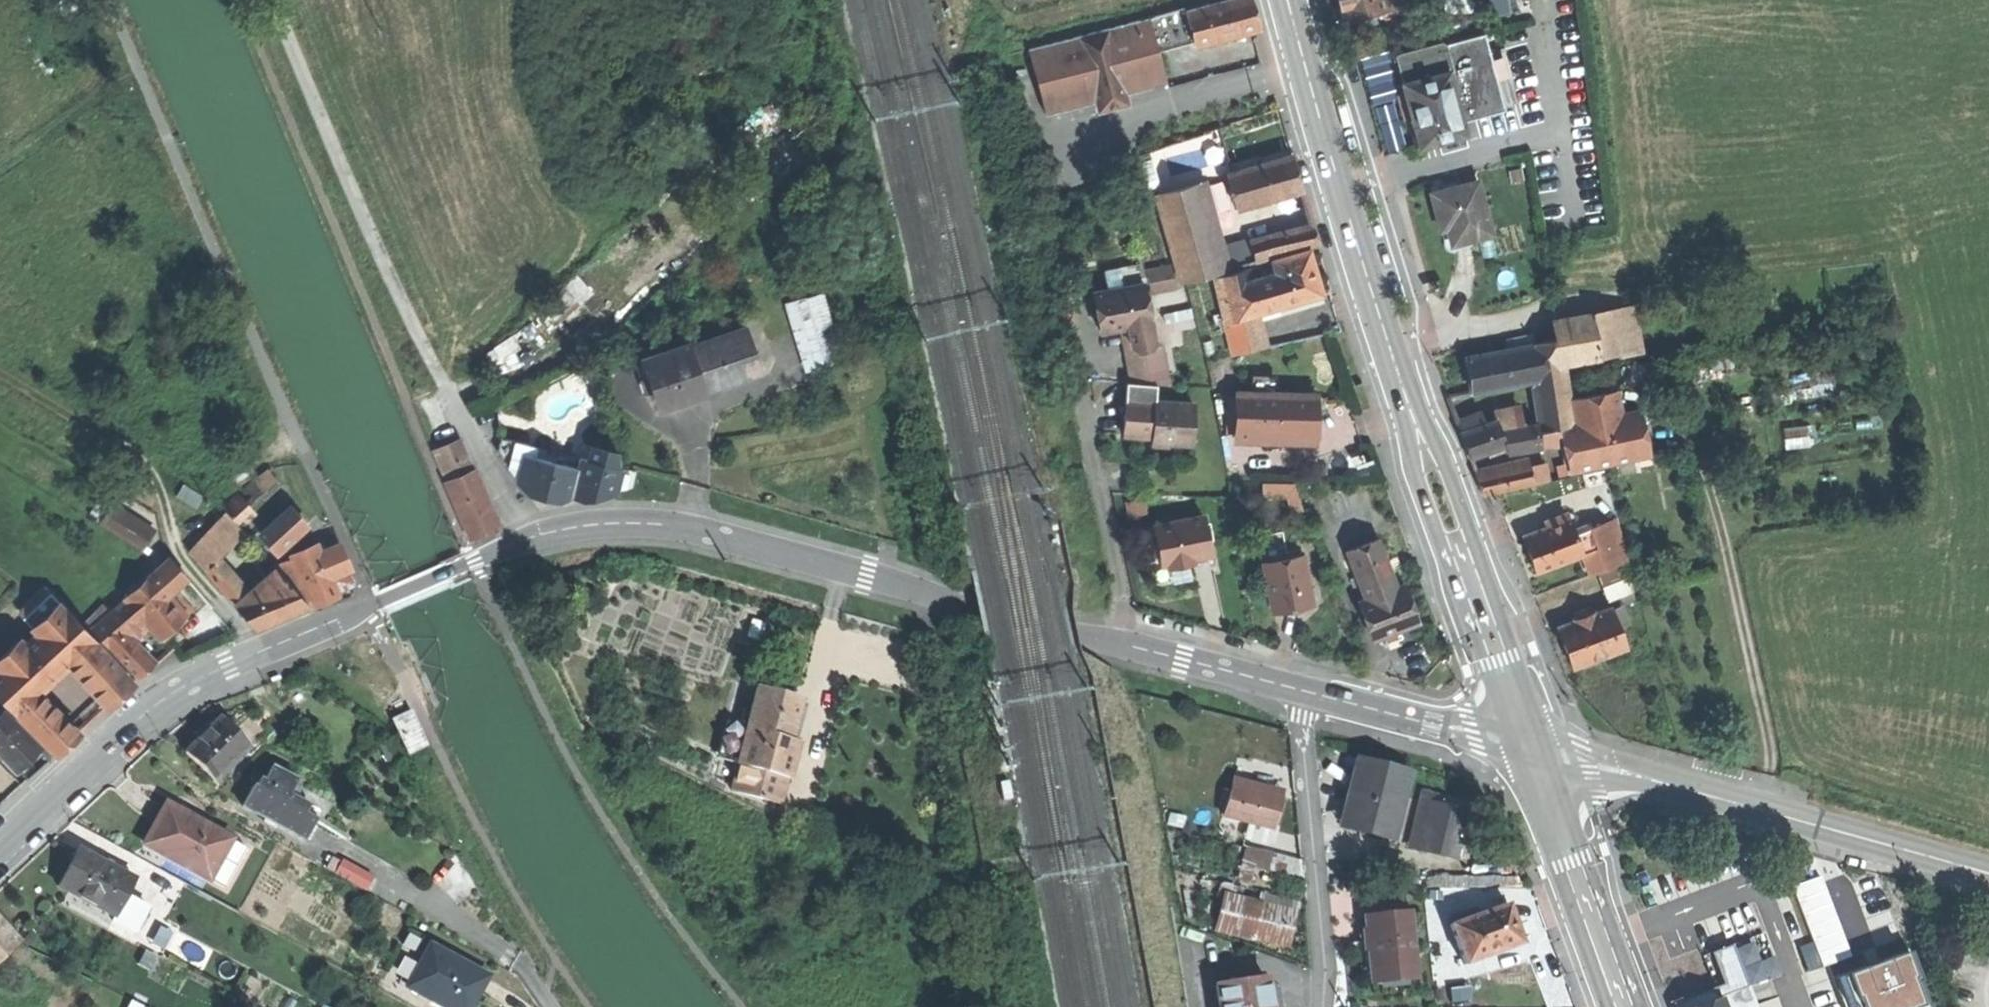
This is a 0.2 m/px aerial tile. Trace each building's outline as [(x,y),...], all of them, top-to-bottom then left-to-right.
[(1194,44),(1258,28),(1254,11),(1251,0),(1231,0),(1186,12),(1193,39),(1194,44)] [(1345,21),(1362,17),(1375,14),(1388,11),(1385,0),(1340,0),(1345,21)] [(1388,11),(1408,6),(1407,0),(1385,0),(1388,11)] [(1511,0),(1490,0),(1491,14),(1512,12),(1511,0)] [(1158,48),(1193,39),(1186,12),(1185,8),(1150,17),(1154,30),(1158,48)] [(1377,22),(1375,14),(1362,17),(1364,25),(1377,22)] [(1151,86),(1151,83),(1138,34),(1135,21),(1029,48),(1046,113),(1096,100),(1126,92),(1151,86)] [(1166,79),(1158,48),(1154,30),(1138,34),(1151,83),(1166,79)] [(1505,110),(1486,34),(1448,44),(1454,70),(1450,71),(1462,121),(1505,110)] [(1396,52),(1404,83),(1450,71),(1454,70),(1448,44),(1442,40),(1396,52)] [(1450,71),(1404,83),(1411,111),(1420,145),(1466,133),(1462,121),(1450,71)] [(1128,102),(1126,92),(1096,100),(1098,110),(1113,106),(1128,102)] [(1227,174),(1237,207),(1303,188),(1298,173),(1293,155),(1227,174)] [(1200,182),(1157,194),(1181,281),(1224,270),(1200,182)] [(1479,182),(1433,194),(1438,213),(1442,229),(1449,227),(1453,244),(1492,234),(1479,182)] [(1251,242),(1256,261),(1318,244),(1313,225),(1251,242)] [(1309,251),(1274,260),(1277,272),(1270,274),(1278,306),(1321,294),(1315,273),(1309,251)] [(1115,266),(1118,286),(1143,281),(1139,262),(1115,266)] [(1263,264),(1253,267),(1256,278),(1266,275),(1263,264)] [(1256,312),(1264,310),(1256,278),(1253,267),(1214,277),(1235,354),(1265,346),(1256,312)] [(1264,310),(1278,306),(1270,274),(1266,275),(1256,278),(1264,310)] [(1118,286),(1092,291),(1100,331),(1121,327),(1127,326),(1132,350),(1126,351),(1131,382),(1157,384),(1170,385),(1161,335),(1153,336),(1143,281),(1118,286)] [(841,358),(821,293),(785,304),(806,369),(841,358)] [(1610,310),(1594,313),(1601,355),(1618,353),(1610,310)] [(1557,320),(1560,340),(1564,362),(1601,355),(1594,313),(1557,320)] [(1123,339),(1126,351),(1132,350),(1127,326),(1121,327),(1123,339)] [(743,328),(687,347),(702,392),(728,383),(758,373),(743,328)] [(1508,339),(1510,349),(1534,344),(1536,344),(1535,334),(1508,339)] [(1560,340),(1536,344),(1534,344),(1540,379),(1534,380),(1541,422),(1542,430),(1559,427),(1575,424),(1564,362),(1560,340)] [(703,394),(702,392),(687,347),(686,344),(637,360),(643,379),(650,377),(660,409),(703,394)] [(1510,349),(1468,356),(1471,374),(1473,391),(1534,380),(1540,379),(1534,344),(1510,349)] [(1127,382),(1126,399),(1156,401),(1157,384),(1131,382),(1127,382)] [(1638,388),(1625,391),(1629,414),(1632,425),(1644,422),(1638,388)] [(1625,391),(1594,398),(1598,420),(1629,414),(1625,391)] [(1313,396),(1237,394),(1236,435),(1311,437),(1312,417),(1313,396)] [(1577,424),(1575,424),(1559,427),(1564,445),(1572,472),(1638,456),(1635,443),(1632,425),(1629,414),(1598,420),(1594,398),(1593,395),(1573,398),(1577,424)] [(1156,401),(1126,399),(1124,435),(1141,436),(1153,436),(1153,441),(1191,444),(1193,403),(1156,401)] [(1495,416),(1496,418),(1500,429),(1521,426),(1521,412),(1495,416)] [(1457,420),(1461,432),(1475,426),(1471,415),(1457,420)] [(1475,426),(1461,432),(1465,443),(1470,456),(1505,443),(1500,429),(1496,418),(1475,426)] [(1541,422),(1521,426),(1500,429),(1505,443),(1508,448),(1541,443),(1538,431),(1542,430),(1541,422)] [(1564,445),(1559,427),(1542,430),(1538,431),(1541,443),(1564,445)] [(499,453),(520,480),(525,456),(528,445),(502,439),(499,453)] [(436,450),(449,480),(472,471),(459,441),(436,450)] [(1649,441),(1635,443),(1638,456),(1639,465),(1653,462),(1649,441)] [(578,467),(525,456),(520,480),(530,492),(546,495),(560,498),(572,494),(573,492),(578,467)] [(580,459),(578,467),(573,492),(582,494),(616,488),(620,467),(580,459)] [(229,478),(236,489),(257,475),(249,464),(229,478)] [(1547,465),(1531,468),(1534,482),(1534,485),(1550,481),(1547,465)] [(1478,475),(1484,494),(1534,482),(1531,468),(1531,466),(1506,469),(1478,475)] [(635,471),(620,467),(616,488),(631,485),(635,471)] [(447,481),(470,535),(498,524),(475,470),(472,471),(449,480),(447,481)] [(270,472),(239,494),(248,504),(278,484),(270,472)] [(1305,508),(1302,477),(1267,481),(1270,512),(1305,508)] [(175,497),(194,508),(201,496),(182,485),(175,497)] [(239,494),(223,507),(239,525),(255,512),(248,504),(239,494)] [(99,524),(142,550),(154,531),(111,504),(99,524)] [(262,535),(277,552),(306,526),(291,509),(262,535)] [(189,553),(205,572),(216,561),(233,543),(243,532),(226,514),(189,553)] [(1549,520),(1551,526),(1565,520),(1563,514),(1549,520)] [(1204,516),(1154,526),(1158,546),(1165,545),(1168,565),(1169,568),(1185,565),(1195,563),(1194,558),(1212,555),(1208,534),(1203,535),(1202,527),(1206,526),(1204,516)] [(1618,517),(1575,533),(1582,553),(1590,575),(1629,560),(1618,517)] [(1551,526),(1523,536),(1529,553),(1536,571),(1582,553),(1575,533),(1570,519),(1565,520),(1551,526)] [(267,560),(243,532),(233,543),(257,569),(267,560)] [(1258,538),(1263,562),(1287,557),(1282,532),(1258,538)] [(1360,602),(1373,639),(1396,630),(1415,623),(1401,585),(1397,587),(1379,538),(1348,550),(1367,599),(1360,602)] [(311,597),(314,602),(328,596),(335,593),(334,591),(353,583),(346,568),(348,567),(338,545),(318,554),(315,546),(293,555),(294,558),(311,597)] [(1162,566),(1168,565),(1165,545),(1158,546),(1162,566)] [(1293,606),(1312,602),(1302,554),(1287,557),(1263,562),(1273,610),(1293,606)] [(306,599),(311,597),(294,558),(278,568),(306,599)] [(150,575),(167,594),(173,589),(186,578),(169,559),(150,575)] [(205,572),(254,628),(280,617),(307,605),(275,568),(245,595),(216,561),(205,572)] [(1600,573),(1604,587),(1628,579),(1630,579),(1625,564),(1600,573)] [(174,626),(186,616),(167,594),(150,575),(124,598),(126,600),(144,620),(160,639),(174,626)] [(1632,591),(1628,579),(1604,587),(1608,599),(1619,595),(1630,592),(1632,591)] [(1405,584),(1401,585),(1415,623),(1419,622),(1405,584)] [(192,611),(173,589),(167,594),(186,616),(192,611)] [(1633,599),(1630,592),(1619,595),(1622,603),(1633,599)] [(69,666),(94,642),(96,641),(50,593),(23,619),(38,634),(2,668),(0,666),(0,702),(5,707),(9,704),(57,755),(78,734),(40,693),(69,666)] [(137,626),(144,620),(126,600),(114,611),(93,629),(100,637),(111,649),(127,634),(137,626)] [(90,632),(93,629),(114,611),(107,603),(83,624),(90,632)] [(1564,646),(1571,666),(1625,647),(1611,607),(1593,614),(1592,611),(1573,618),(1574,621),(1557,627),(1564,646)] [(143,634),(137,626),(127,634),(134,642),(143,634)] [(153,664),(134,642),(127,634),(111,649),(137,679),(153,664)] [(133,683),(94,642),(69,666),(108,707),(120,696),(133,683)] [(778,695),(756,689),(751,711),(742,742),(731,739),(726,760),(735,762),(735,764),(736,765),(785,778),(787,778),(796,744),(789,742),(800,702),(778,695)] [(17,769),(30,758),(41,747),(5,708),(5,707),(0,702),(0,751),(17,769)] [(715,757),(726,760),(731,739),(742,742),(751,711),(742,709),(738,724),(725,721),(715,757)] [(410,716),(394,723),(408,755),(424,748),(410,716)] [(187,753),(216,781),(250,747),(221,718),(203,736),(187,753)] [(1381,767),(1358,762),(1343,821),(1392,833),(1406,774),(1381,767)] [(778,804),(785,778),(736,765),(729,790),(778,804)] [(241,807),(304,840),(309,830),(314,821),(302,815),(307,806),(292,798),(296,791),(291,788),(295,781),(272,769),(264,783),(260,781),(255,789),(252,788),(241,807)] [(1251,782),(1235,779),(1226,818),(1274,829),(1277,814),(1281,797),(1260,792),(1249,789),(1251,782)] [(1262,785),(1251,782),(1249,789),(1260,792),(1262,785)] [(1409,847),(1418,849),(1430,804),(1432,794),(1423,792),(1409,847)] [(1468,804),(1432,794),(1430,804),(1466,813),(1468,804)] [(1430,804),(1418,849),(1454,858),(1466,813),(1430,804)] [(155,828),(145,846),(209,880),(222,856),(230,840),(166,807),(155,828)] [(1390,840),(1392,833),(1343,821),(1341,828),(1390,840)] [(235,843),(230,840),(222,856),(231,859),(235,843)] [(1247,848),(1244,864),(1305,878),(1304,861),(1247,848)] [(68,869),(58,888),(116,918),(127,898),(135,881),(77,851),(68,869)] [(336,874),(366,890),(373,878),(342,861),(336,874)] [(1260,900),(1225,892),(1217,930),(1252,938),(1253,936),(1289,944),(1293,925),(1296,911),(1262,903),(1262,900),(1260,900)] [(1261,893),(1260,900),(1262,900),(1262,903),(1296,911),(1298,902),(1261,893)] [(148,909),(127,898),(116,918),(114,923),(135,934),(148,909)] [(1451,926),(1465,964),(1521,944),(1513,924),(1507,906),(1451,926)] [(1409,914),(1366,918),(1368,946),(1371,972),(1414,968),(1409,914)] [(18,944),(0,924),(0,961),(18,944)] [(1714,988),(1719,1000),(1746,990),(1778,977),(1761,934),(1710,954),(1722,985),(1714,988)] [(432,948),(421,969),(412,964),(401,983),(410,988),(409,990),(441,1006),(474,1006),(479,998),(489,979),(432,948)] [(1840,978),(1850,1006),(1932,1006),(1913,952),(1909,954),(1840,978)] [(1414,978),(1414,968),(1371,972),(1372,982),(1414,978)] [(1218,984),(1221,1006),(1271,1006),(1278,1006),(1274,984),(1267,985),(1266,976),(1218,984)] [(1719,1000),(1722,1006),(1753,1006),(1746,990),(1719,1000)]
